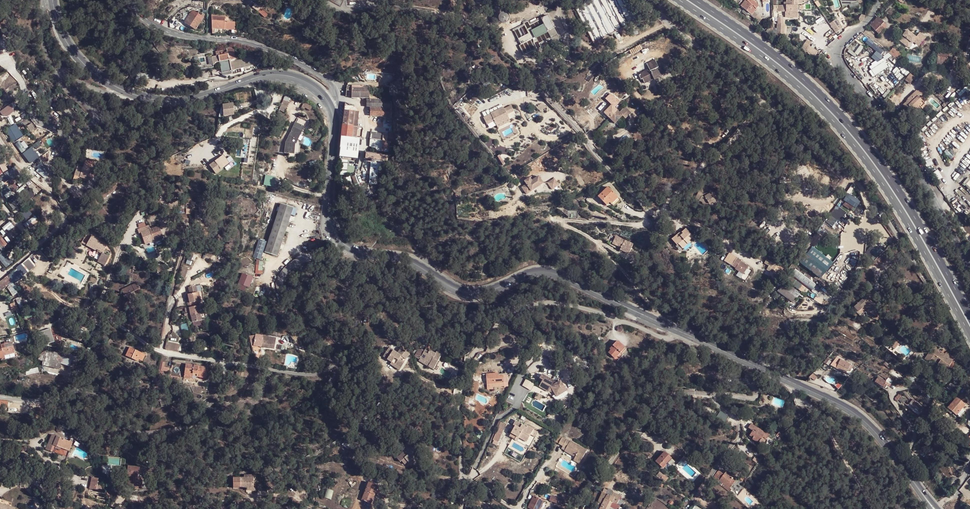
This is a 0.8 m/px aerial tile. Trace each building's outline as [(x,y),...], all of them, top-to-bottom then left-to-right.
[(741,6),(749,12),(749,15),(751,15),(758,7),(756,6),(757,4),(752,0),(751,1),(750,0),(746,0),(741,6)] [(256,1),(251,6),(264,18),(269,12),(256,1)] [(191,9),(184,22),(196,29),(203,16),(191,9)] [(548,15),(541,18),(544,26),(547,33),(550,38),(557,35),(548,15)] [(784,17),(778,17),(778,23),(777,23),(777,33),(785,33),(785,23),(784,22),(784,17)] [(883,23),(878,17),(870,25),(875,31),(881,25),(883,23)] [(836,19),(829,24),(836,33),(842,29),(836,19)] [(212,29),(222,29),(232,29),(232,22),(222,22),(222,20),(212,20),(212,29)] [(884,28),(881,25),(875,31),(878,34),(884,28)] [(535,38),(547,33),(544,26),(532,32),(535,38)] [(530,28),(526,30),(527,31),(528,32),(530,33),(530,35),(531,36),(532,37),(532,39),(533,40),(533,41),(533,42),(533,43),(536,41),(535,38),(532,32),(530,28)] [(898,41),(907,48),(912,42),(915,39),(907,31),(898,41)] [(921,44),(915,39),(912,42),(918,47),(921,44)] [(874,41),(868,48),(874,53),(872,56),(878,61),(883,55),(881,54),(884,50),(874,41)] [(818,52),(804,43),(801,49),(814,58),(818,52)] [(892,48),(888,53),(892,55),(896,59),(899,55),(892,48)] [(228,53),(219,55),(220,61),(221,71),(231,70),(229,61),(229,59),(228,53)] [(941,65),(942,60),(942,55),(934,53),(934,64),(941,65)] [(195,55),(191,57),(195,68),(200,67),(195,55)] [(211,56),(212,64),(215,64),(215,62),(220,61),(219,55),(211,56)] [(251,58),(229,61),(231,70),(252,67),(251,58)] [(871,66),(877,74),(888,66),(883,58),(871,66)] [(645,74),(644,72),(641,73),(642,74),(638,76),(640,81),(642,80),(644,83),(653,79),(654,82),(660,79),(660,78),(665,75),(663,70),(659,71),(654,61),(646,65),(648,70),(649,72),(645,74)] [(470,68),(463,74),(466,78),(473,72),(470,68)] [(143,86),(148,74),(138,70),(133,83),(143,86)] [(211,71),(215,83),(221,81),(219,74),(216,75),(214,70),(211,71)] [(910,79),(906,84),(912,87),(915,82),(910,79)] [(490,85),(486,89),(490,94),(495,89),(490,85)] [(922,109),(924,111),(926,112),(931,108),(925,100),(934,92),(928,86),(924,89),(927,92),(922,97),(919,94),(918,92),(909,100),(910,102),(906,107),(913,116),(915,115),(922,109)] [(368,98),(369,94),(370,88),(363,87),(363,89),(352,88),(351,97),(368,98)] [(959,92),(963,98),(969,93),(969,92),(966,87),(959,92)] [(291,94),(289,94),(285,92),(282,99),(287,102),(291,94)] [(617,98),(610,92),(606,98),(611,103),(602,113),(615,125),(624,115),(627,118),(630,114),(624,109),(621,112),(615,106),(618,103),(615,100),(617,98)] [(389,101),(369,100),(369,108),(369,115),(391,117),(392,101),(389,101)] [(306,102),(304,101),(302,105),(309,110),(311,105),(306,102)] [(233,115),(232,103),(222,104),(223,116),(233,115)] [(65,105),(58,114),(66,120),(73,112),(65,105)] [(503,107),(491,115),(496,124),(509,117),(503,107)] [(917,117),(924,111),(922,109),(915,115),(917,117)] [(353,111),(342,110),(340,136),(359,138),(360,138),(361,132),(361,128),(351,127),(353,111)] [(509,118),(509,117),(496,124),(497,125),(509,118)] [(303,127),(293,122),(286,138),(287,140),(286,143),(284,142),(284,143),(283,152),(292,153),(292,147),(293,143),(294,144),(303,127)] [(370,132),(369,140),(386,142),(386,137),(382,137),(382,133),(370,132)] [(338,150),(337,159),(357,160),(359,138),(340,136),(339,143),(338,150)] [(386,142),(369,140),(368,140),(367,146),(370,146),(370,149),(389,151),(390,142),(386,142)] [(21,152),(27,160),(34,156),(29,147),(21,152)] [(364,152),(363,160),(388,162),(389,155),(364,152)] [(222,162),(219,158),(215,161),(215,159),(210,163),(211,164),(209,165),(213,169),(222,162)] [(83,168),(77,167),(74,175),(79,177),(92,182),(94,176),(91,174),(93,168),(84,165),(83,168)] [(9,177),(18,172),(15,166),(5,172),(9,177)] [(537,183),(539,186),(543,184),(538,176),(531,180),(529,177),(524,180),(525,184),(521,187),(526,194),(535,188),(534,185),(537,183)] [(555,178),(547,183),(551,190),(559,185),(555,178)] [(118,187),(115,182),(108,187),(99,195),(102,198),(110,191),(111,192),(118,187)] [(608,188),(598,198),(607,207),(617,197),(608,188)] [(718,201),(716,194),(711,191),(707,195),(703,197),(700,195),(702,193),(698,191),(693,199),(704,205),(708,204),(709,206),(716,204),(715,201),(718,201)] [(620,200),(617,197),(609,204),(612,207),(620,200)] [(98,203),(94,199),(88,205),(91,209),(98,203)] [(293,207),(281,203),(265,251),(277,255),(293,207)] [(200,210),(195,210),(195,218),(199,218),(199,220),(209,220),(208,210),(206,210),(206,206),(199,207),(200,210)] [(30,232),(41,223),(35,215),(23,223),(30,232)] [(6,233),(14,226),(9,221),(1,227),(6,233)] [(143,226),(137,228),(139,234),(141,233),(145,244),(163,238),(159,226),(144,231),(143,226)] [(686,241),(690,237),(683,229),(679,232),(680,233),(675,238),(673,236),(668,240),(674,246),(675,244),(679,249),(687,242),(686,241)] [(635,241),(617,235),(614,243),(623,246),(622,249),(631,252),(635,241)] [(104,261),(107,262),(110,258),(103,254),(106,248),(103,246),(104,245),(103,245),(103,244),(91,237),(86,246),(100,254),(99,258),(104,261)] [(802,249),(796,257),(801,261),(798,263),(820,278),(831,263),(809,247),(806,252),(802,249)] [(12,262),(2,251),(0,253),(0,261),(5,267),(12,262)] [(728,266),(734,258),(730,256),(725,264),(728,266)] [(737,279),(745,267),(737,262),(738,261),(734,258),(728,266),(732,269),(732,270),(736,272),(733,276),(737,279)] [(777,268),(771,265),(769,268),(771,270),(769,273),(773,276),(777,268)] [(178,276),(185,278),(188,269),(181,267),(178,276)] [(793,269),(789,275),(811,290),(815,284),(793,269)] [(903,282),(895,275),(890,282),(899,288),(903,282)] [(795,281),(788,276),(785,281),(791,286),(795,281)] [(799,293),(783,282),(777,292),(792,303),(799,293)] [(140,289),(137,283),(126,289),(126,288),(122,290),(125,296),(123,296),(125,299),(127,298),(129,301),(137,297),(134,292),(140,289)] [(198,290),(187,293),(192,314),(201,312),(199,303),(198,304),(198,299),(200,299),(198,290)] [(858,312),(864,306),(864,305),(868,298),(865,296),(854,306),(858,312)] [(864,305),(864,306),(865,305),(869,308),(871,304),(873,301),(868,298),(864,305)] [(871,304),(869,308),(867,311),(875,316),(879,309),(871,304)] [(38,337),(33,340),(38,347),(43,344),(47,342),(46,337),(44,338),(40,332),(36,334),(38,337)] [(249,335),(251,346),(257,347),(263,348),(264,347),(274,348),(275,343),(275,338),(260,335),(260,336),(249,335)] [(621,353),(626,348),(617,339),(611,345),(613,347),(608,352),(614,357),(618,354),(616,353),(618,350),(621,353)] [(13,342),(2,345),(1,343),(0,344),(0,360),(3,359),(3,360),(6,359),(6,357),(16,354),(13,342)] [(178,345),(164,343),(163,347),(164,350),(166,351),(169,352),(176,353),(178,345)] [(137,361),(141,353),(130,347),(126,356),(137,361)] [(63,361),(65,354),(43,349),(40,360),(43,361),(43,366),(61,369),(63,361)] [(147,356),(141,353),(137,361),(143,364),(147,356)] [(75,364),(77,356),(65,354),(63,361),(75,364)] [(427,368),(426,372),(432,375),(439,357),(433,354),(431,358),(426,356),(425,359),(421,357),(420,358),(414,355),(412,363),(418,366),(419,364),(427,368)] [(849,365),(835,358),(832,366),(845,373),(849,365)] [(389,365),(386,372),(387,375),(387,376),(388,377),(400,381),(403,372),(396,370),(398,368),(402,369),(405,363),(394,360),(392,365),(389,365)] [(202,375),(202,367),(185,364),(183,375),(192,376),(193,373),(202,375)] [(39,373),(37,367),(23,371),(23,373),(19,374),(20,379),(25,378),(25,377),(39,373)] [(497,373),(486,374),(483,374),(483,378),(486,378),(487,383),(487,385),(505,383),(504,381),(503,375),(498,376),(497,373)] [(892,381),(888,378),(886,381),(878,375),(874,381),(887,389),(892,381)] [(546,382),(543,387),(553,392),(553,391),(556,392),(560,398),(570,392),(564,383),(561,384),(545,376),(543,380),(546,382)] [(946,385),(945,387),(950,391),(951,389),(957,383),(952,379),(946,385)] [(947,407),(947,408),(952,412),(954,414),(964,404),(956,397),(947,407)] [(926,410),(912,399),(909,403),(911,405),(910,407),(913,409),(914,407),(919,412),(918,412),(920,414),(921,412),(923,414),(926,410)] [(506,423),(499,419),(490,437),(492,438),(491,441),(496,443),(497,440),(496,440),(506,423)] [(525,425),(525,427),(514,421),(512,425),(514,426),(508,436),(514,439),(516,435),(518,437),(526,441),(530,434),(528,433),(530,428),(525,425)] [(754,432),(761,435),(764,431),(750,421),(746,425),(752,429),(748,434),(761,444),(762,442),(752,436),(754,432)] [(530,428),(528,433),(530,434),(534,436),(537,431),(530,428)] [(760,437),(761,435),(754,432),(752,436),(762,442),(764,440),(760,437)] [(572,456),(578,446),(560,435),(556,442),(564,447),(562,450),(572,456)] [(407,452),(402,455),(400,454),(397,456),(402,463),(404,462),(406,465),(413,460),(412,458),(420,452),(416,446),(413,442),(404,449),(407,452)] [(928,449),(922,444),(920,448),(925,452),(928,449)] [(587,451),(578,446),(572,456),(571,459),(580,464),(587,451)] [(62,452),(43,448),(39,465),(51,467),(53,459),(60,461),(62,452)] [(672,459),(664,452),(656,462),(664,469),(672,459)] [(125,474),(123,474),(123,479),(125,479),(125,484),(132,484),(132,486),(141,486),(141,475),(144,475),(144,470),(137,470),(137,465),(125,464),(125,474)] [(733,475),(727,471),(720,481),(727,487),(732,479),(731,478),(733,475)] [(234,489),(246,489),(254,489),(255,478),(234,478),(234,489)] [(957,483),(953,480),(948,485),(952,488),(957,483)] [(377,486),(367,483),(361,501),(370,505),(377,486)] [(607,494),(611,496),(613,497),(615,498),(617,495),(612,493),(613,491),(608,489),(608,490),(604,489),(602,492),(607,494)] [(597,503),(600,505),(604,499),(607,494),(602,492),(597,503)] [(532,496),(527,508),(529,508),(535,508),(539,508),(543,500),(532,496)] [(557,499),(553,497),(551,502),(562,506),(563,502),(557,500),(557,499)] [(611,502),(604,499),(600,505),(597,503),(594,508),(597,508),(608,508),(609,507),(611,502)]
